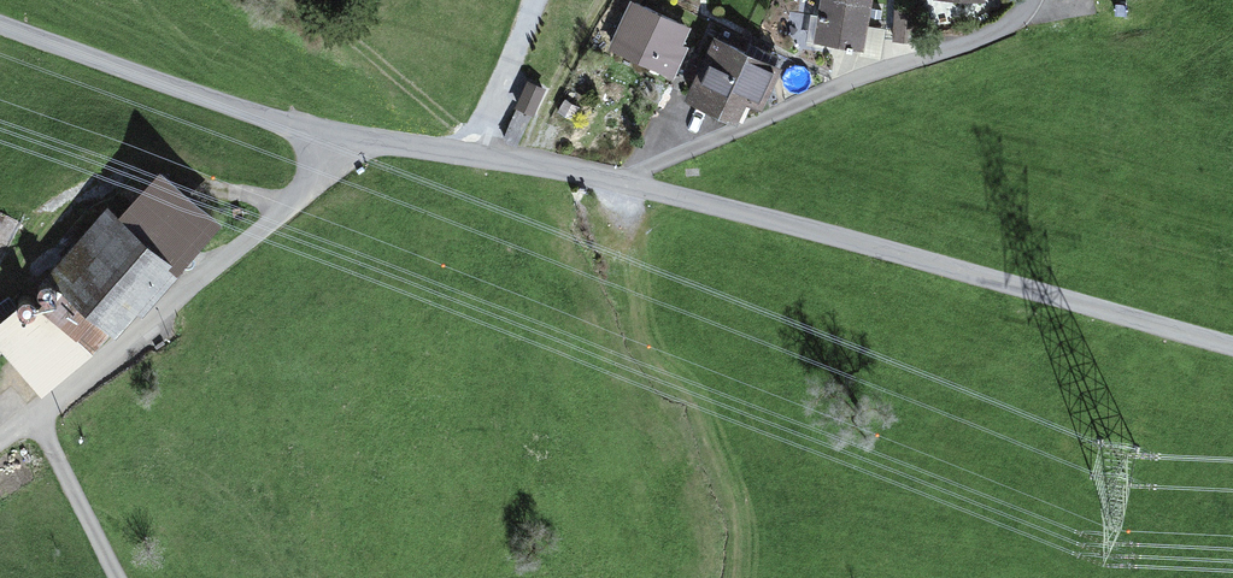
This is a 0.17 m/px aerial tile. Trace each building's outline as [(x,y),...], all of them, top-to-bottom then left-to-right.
[(632,0),(630,0),(609,47),(667,74),(689,26),(632,0)] [(814,41),(865,48),(871,0),(820,0),(814,41)] [(776,63),(710,31),(681,92),(736,118),(745,99),(756,105),(776,63)] [(161,152),(33,284),(94,342),(222,210),(161,152)]
